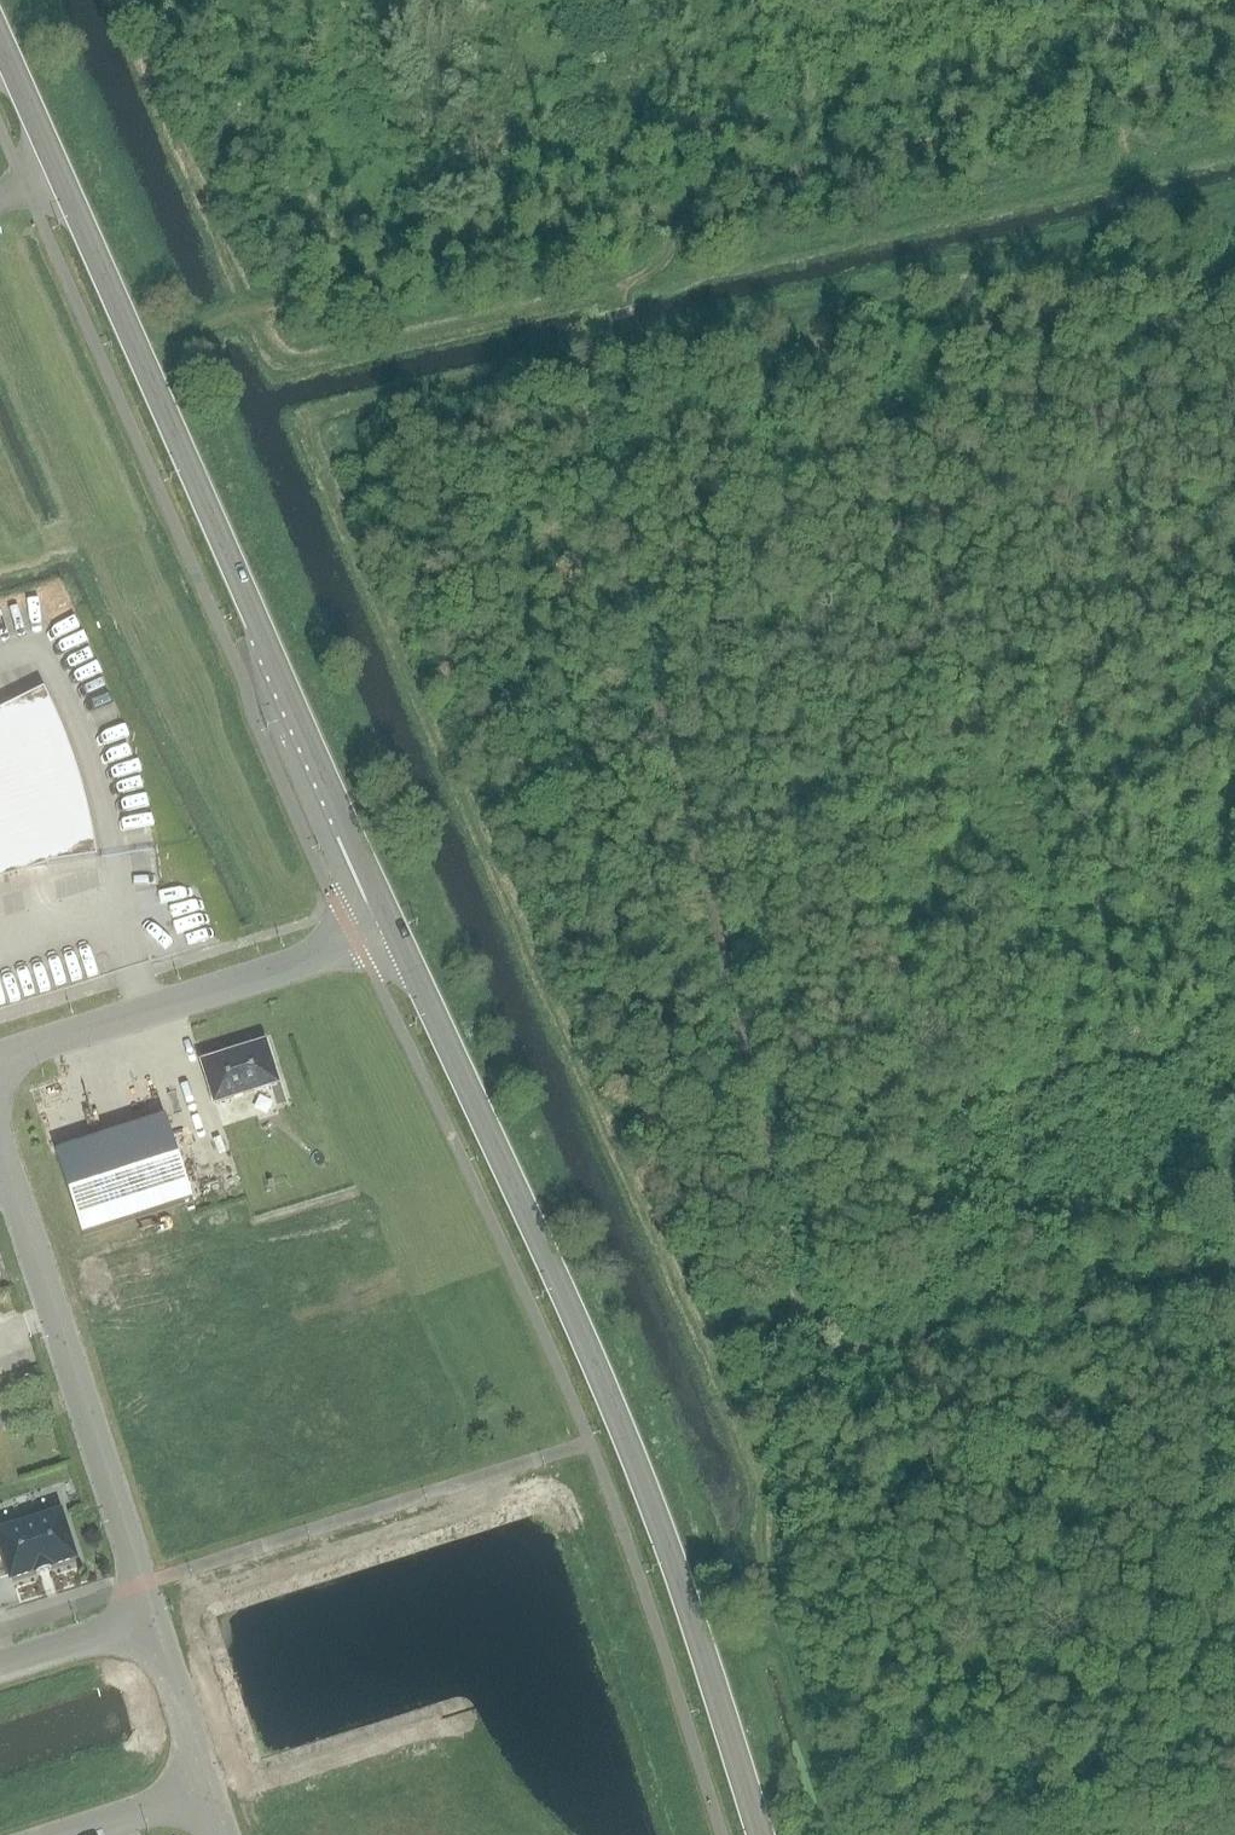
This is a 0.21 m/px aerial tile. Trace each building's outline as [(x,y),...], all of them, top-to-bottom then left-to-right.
[(2,873),(24,869),(97,857),(93,832),(88,808),(81,784),(74,761),(65,737),(56,715),(45,692),(0,713),(0,874),(2,873)] [(228,1057),(203,1065),(209,1084),(216,1104),(277,1085),(265,1046),(241,1053),(240,1048),(226,1052),(228,1057)] [(166,1118),(56,1154),(83,1237),(193,1201),(180,1160),(166,1118)] [(61,1514),(0,1534),(0,1551),(3,1550),(12,1579),(75,1559),(61,1514)]
